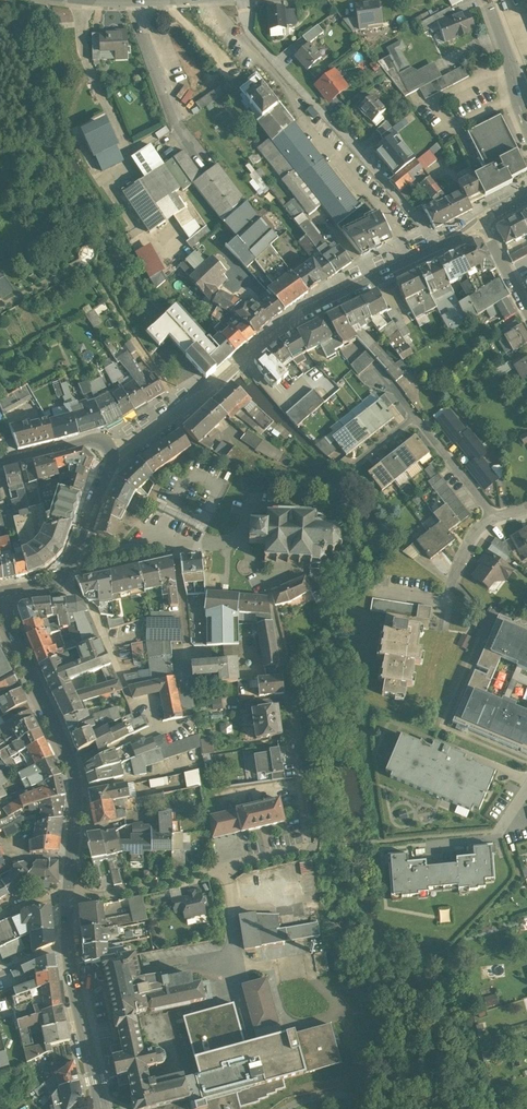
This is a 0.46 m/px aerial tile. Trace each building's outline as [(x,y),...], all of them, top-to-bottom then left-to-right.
[(379,2),(362,5),(362,4),(356,5),(357,18),(359,31),(368,29),(367,24),(382,22),(381,11),(380,11),(379,2)] [(284,8),(268,10),(270,37),(282,36),(282,29),(285,29),(284,12),(284,8)] [(450,8),(419,25),(424,34),(438,26),(442,24),(441,21),(449,18),(449,19),(455,17),(450,8)] [(295,11),(284,12),(285,26),(296,25),(295,11)] [(455,17),(449,19),(449,18),(441,21),(442,24),(438,26),(445,43),(446,42),(448,44),(451,44),(454,41),(455,38),(459,37),(475,30),(468,12),(455,17)] [(357,18),(343,20),(352,32),(359,31),(357,18)] [(127,30),(100,31),(100,43),(100,51),(115,50),(115,58),(128,58),(127,30)] [(311,30),(303,37),(307,43),(315,36),(311,30)] [(386,75),(392,82),(402,77),(398,72),(408,67),(400,51),(404,48),(401,41),(387,49),(391,55),(377,63),(380,67),(386,75)] [(100,43),(92,43),(93,59),(100,59),(100,51),(100,43)] [(321,58),(309,45),(295,57),(308,70),(321,58)] [(374,72),(380,67),(377,63),(375,60),(369,65),(374,72)] [(404,96),(420,89),(419,89),(431,83),(441,78),(433,63),(417,71),(408,67),(398,72),(402,77),(392,82),(404,96)] [(441,78),(431,83),(436,94),(469,76),(464,66),(441,78)] [(373,86),(386,75),(380,67),(374,72),(366,78),(373,86)] [(346,88),(334,72),(317,85),(329,101),(346,88)] [(270,90),(256,73),(248,80),(248,83),(239,90),(246,98),(261,87),(266,93),(270,90)] [(386,75),(381,79),(387,87),(392,82),(386,75)] [(425,100),(436,94),(431,83),(419,89),(420,89),(425,100)] [(223,84),(196,103),(201,110),(228,91),(223,84)] [(266,93),(261,87),(246,98),(251,105),(250,106),(252,107),(253,106),(261,118),(262,118),(276,107),(271,101),(266,93)] [(385,110),(372,95),(358,109),(366,118),(367,117),(376,126),(384,119),(380,115),(385,110)] [(276,107),(262,118),(261,118),(256,122),(272,142),(293,123),(294,122),(275,98),(271,101),(276,107)] [(312,107),(305,113),(312,121),(319,115),(312,107)] [(80,128),(94,156),(119,144),(105,116),(80,128)] [(500,116),(467,133),(485,168),(472,174),(473,176),(484,198),(486,197),(484,193),(495,188),(496,187),(494,183),(500,180),(498,176),(504,173),(509,181),(510,180),(525,172),(525,173),(526,172),(517,153),(518,152),(500,116)] [(386,122),(376,131),(381,136),(391,128),(386,122)] [(309,142),(293,123),(272,142),(285,161),(286,161),(307,188),(321,206),(346,237),(376,219),(364,204),(360,208),(311,145),(307,143),(309,142)] [(166,126),(155,133),(158,138),(169,131),(166,126)] [(381,136),(380,137),(385,143),(394,135),(395,135),(396,134),(392,128),(391,128),(381,136)] [(395,135),(394,135),(385,143),(374,152),(395,177),(415,161),(395,135)] [(272,142),(260,150),(270,163),(275,171),(282,180),(281,181),(295,198),(307,188),(286,161),(285,161),(272,142)] [(151,144),(135,155),(148,175),(164,164),(151,144)] [(116,146),(97,155),(103,169),(123,159),(116,146)] [(184,150),(164,163),(182,191),(193,184),(202,177),(184,150)] [(395,177),(389,181),(400,192),(416,180),(425,173),(415,161),(395,177)] [(148,175),(123,191),(150,231),(174,215),(182,228),(194,220),(175,192),(180,188),(164,164),(148,175)] [(202,177),(193,184),(221,220),(227,215),(228,214),(230,211),(231,211),(244,199),(217,165),(202,177)] [(266,177),(260,169),(255,173),(261,180),(266,177)] [(441,193),(425,173),(416,180),(432,200),(433,200),(441,193)] [(473,176),(458,184),(462,192),(469,205),(484,198),(473,176)] [(307,188),(295,198),(309,215),(321,206),(307,188)] [(469,205),(462,192),(447,200),(456,219),(472,210),(469,205)] [(441,193),(433,200),(437,205),(447,200),(441,193)] [(253,211),(244,199),(231,211),(228,214),(227,215),(221,220),(237,237),(227,246),(240,260),(247,268),(270,246),(278,238),(253,211)] [(303,214),(292,200),(283,208),(294,221),(303,214)] [(432,200),(422,205),(425,212),(437,205),(433,200),(432,200)] [(456,219),(447,200),(437,205),(425,212),(434,230),(456,219)] [(497,227),(506,245),(514,240),(514,241),(515,241),(516,242),(521,239),(520,237),(526,233),(526,229),(520,215),(497,227)] [(376,219),(346,237),(354,248),(358,245),(361,251),(374,245),(376,248),(375,249),(376,249),(382,246),(383,248),(389,245),(388,243),(391,242),(385,230),(386,230),(379,217),(376,219)] [(325,246),(306,222),(299,228),(305,236),(318,251),(325,246)] [(206,227),(186,242),(191,248),(210,233),(206,227)] [(318,251),(305,236),(300,240),(311,255),(318,251)] [(479,242),(459,252),(468,271),(465,273),(465,274),(469,283),(471,285),(479,280),(475,272),(480,269),(478,266),(480,265),(481,269),(492,264),(479,242)] [(149,246),(137,252),(151,278),(161,271),(162,270),(149,246)] [(226,246),(208,262),(222,276),(231,267),(248,288),(256,280),(247,268),(240,260),(227,246),(226,246)] [(292,274),(270,246),(254,261),(274,286),(292,274)] [(339,247),(330,254),(327,250),(321,255),(323,258),(335,274),(351,263),(339,247)] [(509,257),(513,264),(526,257),(526,248),(509,257)] [(318,251),(311,255),(317,263),(323,258),(321,255),(318,251)] [(468,271),(459,252),(438,262),(449,285),(458,281),(457,278),(465,274),(465,273),(468,271)] [(335,274),(323,258),(317,263),(315,264),(327,280),(335,274)] [(196,272),(186,260),(180,265),(190,278),(196,272)] [(312,261),(292,274),(307,293),(327,280),(315,264),(312,261)] [(222,276),(208,262),(206,264),(219,279),(222,276)] [(449,285),(438,262),(418,272),(427,290),(434,304),(446,298),(454,314),(461,310),(449,285)] [(196,272),(190,278),(212,303),(214,304),(218,306),(225,309),(230,312),(241,302),(218,294),(212,285),(219,279),(206,264),(196,272)] [(151,278),(150,278),(156,287),(165,279),(161,271),(151,278)] [(418,272),(396,282),(405,301),(427,290),(418,272)] [(2,299),(16,291),(6,274),(0,278),(0,295),(2,299)] [(292,274),(274,286),(268,291),(284,310),(307,293),(292,274)] [(268,291),(257,279),(256,280),(248,288),(249,289),(265,303),(259,310),(269,321),(284,310),(268,291)] [(470,297),(468,298),(478,316),(506,299),(510,297),(500,279),(484,289),(475,294),(470,297)] [(479,280),(471,285),(475,294),(484,289),(482,286),(484,285),(481,280),(479,280)] [(471,285),(469,283),(464,286),(470,297),(475,294),(471,285)] [(427,290),(405,301),(415,319),(436,308),(434,304),(427,290)] [(377,292),(361,300),(371,319),(373,324),(379,331),(386,326),(379,319),(378,316),(386,312),(377,292)] [(478,316),(468,298),(459,304),(461,310),(468,322),(478,316)] [(514,314),(506,299),(478,316),(487,332),(493,328),(487,316),(493,312),(494,315),(500,312),(505,320),(514,314)] [(361,300),(339,310),(349,330),(353,335),(361,331),(359,328),(362,327),(362,328),(366,326),(364,323),(371,319),(361,300)] [(259,309),(255,306),(250,312),(242,302),(241,302),(230,312),(235,314),(237,316),(255,334),(269,321),(259,310),(259,309)] [(104,304),(85,316),(93,329),(102,323),(97,315),(102,312),(104,314),(108,312),(104,304)] [(215,310),(212,316),(218,320),(225,309),(218,306),(215,310)] [(220,336),(209,346),(204,340),(204,339),(175,307),(170,312),(152,328),(164,341),(169,337),(186,355),(186,356),(206,378),(216,369),(235,352),(220,336)] [(399,333),(403,338),(410,333),(394,308),(386,312),(392,321),(399,333)] [(339,310),(326,317),(336,337),(343,345),(356,338),(353,335),(349,330),(339,310)] [(468,322),(461,310),(454,314),(443,320),(450,333),(468,322)] [(379,319),(386,326),(392,321),(386,312),(378,316),(379,319)] [(255,334),(237,316),(231,322),(234,324),(231,328),(245,343),(256,334),(255,334)] [(325,316),(294,331),(306,352),(320,345),(327,357),(336,353),(334,350),(339,348),(343,345),(336,337),(326,317),(325,316)] [(511,331),(520,325),(517,319),(501,332),(504,337),(512,332),(511,331)] [(152,328),(146,321),(141,326),(147,333),(152,328)] [(245,343),(231,328),(227,332),(219,325),(214,330),(220,336),(235,352),(245,343)] [(511,331),(512,332),(504,337),(505,338),(512,350),(513,352),(526,343),(526,337),(520,325),(511,331)] [(393,337),(386,326),(379,331),(387,342),(390,340),(393,338),(393,337)] [(164,341),(152,328),(147,333),(159,346),(164,341)] [(294,331),(279,341),(279,342),(291,358),(292,360),(293,360),(297,365),(306,360),(303,355),(306,352),(294,331)] [(393,366),(361,332),(361,331),(353,335),(356,338),(367,350),(376,360),(386,371),(396,382),(402,376),(398,372),(393,366)] [(403,338),(399,333),(393,337),(393,338),(390,340),(399,351),(407,346),(403,338)] [(512,350),(505,338),(499,342),(505,354),(512,350)] [(399,351),(390,340),(387,342),(396,352),(399,351)] [(279,342),(279,341),(266,351),(280,366),(291,358),(279,342)] [(128,343),(111,356),(116,364),(119,362),(120,363),(131,355),(135,352),(128,343)] [(399,351),(396,352),(402,360),(403,361),(406,359),(413,355),(407,346),(399,351)] [(376,360),(367,350),(363,354),(372,364),(376,360)] [(266,351),(254,363),(265,378),(264,378),(269,385),(273,381),(277,385),(288,375),(280,366),(266,351)] [(372,364),(363,354),(358,358),(367,368),(372,364)] [(145,379),(131,355),(120,363),(129,374),(140,392),(146,403),(164,392),(152,374),(145,379)] [(367,368),(358,358),(354,362),(363,372),(367,368)] [(402,360),(393,366),(398,372),(411,364),(406,359),(403,361),(402,360)] [(523,361),(524,362),(515,367),(524,382),(526,381),(526,359),(523,361)] [(363,372),(354,362),(350,366),(358,376),(363,372)] [(512,370),(508,362),(495,370),(499,377),(512,370)] [(122,377),(114,365),(113,364),(105,368),(108,375),(110,374),(115,383),(118,381),(122,377)] [(140,392),(133,395),(122,377),(118,381),(121,386),(134,410),(146,403),(140,392)] [(100,378),(94,381),(88,384),(90,391),(91,393),(105,387),(100,378)] [(64,406),(66,405),(65,403),(62,397),(64,396),(63,391),(60,385),(58,379),(54,381),(57,388),(50,391),(53,399),(51,400),(55,410),(64,406)] [(83,394),(90,391),(88,384),(87,381),(78,385),(83,394)] [(72,405),(78,403),(71,395),(66,382),(60,385),(63,391),(64,396),(62,397),(65,403),(66,405),(64,397),(69,395),(72,405)] [(274,421),(231,383),(210,403),(226,417),(229,419),(236,413),(233,411),(239,406),(265,430),(269,426),(274,421)] [(0,400),(0,407),(3,413),(3,414),(33,397),(33,396),(27,385),(0,400)] [(134,410),(121,386),(118,388),(120,391),(112,395),(118,407),(116,408),(122,418),(134,410)] [(285,413),(297,426),(324,403),(313,389),(285,413)] [(97,428),(90,411),(91,411),(88,406),(86,401),(78,403),(72,405),(69,395),(64,397),(66,405),(64,406),(71,416),(72,416),(77,433),(97,428)] [(94,400),(93,401),(95,404),(106,425),(122,418),(116,408),(108,395),(94,400)] [(392,405),(384,395),(379,399),(380,400),(387,409),(392,405)] [(380,400),(368,410),(382,428),(394,418),(387,409),(380,400)] [(210,403),(184,427),(198,443),(203,438),(226,417),(210,403)] [(106,425),(95,404),(92,405),(88,406),(91,411),(90,411),(97,428),(106,425)] [(55,421),(49,422),(54,439),(77,433),(72,416),(71,416),(64,406),(55,410),(52,412),(55,421)] [(433,417),(437,422),(450,413),(446,407),(433,417)] [(368,410),(356,419),(370,437),(382,428),(368,410)] [(457,441),(466,434),(450,413),(437,422),(453,443),(457,441)] [(48,419),(29,424),(35,445),(54,439),(49,422),(48,419)] [(370,437),(356,419),(344,428),(358,446),(370,437)] [(35,445),(29,424),(29,421),(9,426),(12,431),(18,449),(35,445)] [(278,425),(274,421),(269,426),(285,439),(290,433),(280,424),(278,425)] [(358,446),(344,428),(332,437),(335,441),(339,447),(346,456),(358,446)] [(263,439),(248,430),(241,438),(263,453),(278,460),(283,452),(274,447),(263,440),(263,439)] [(179,431),(139,458),(151,474),(190,447),(179,431)] [(470,431),(457,441),(474,463),(480,458),(486,453),(470,431)] [(415,435),(403,445),(417,463),(429,454),(415,435)] [(213,445),(203,438),(198,443),(209,450),(213,445)] [(329,454),(339,447),(335,441),(329,444),(324,438),(316,444),(318,448),(321,445),(329,454)] [(417,463),(403,445),(392,454),(406,472),(417,463)] [(248,457),(234,446),(223,459),(232,465),(240,468),(243,465),(249,458),(248,457)] [(88,456),(93,459),(84,448),(54,455),(57,469),(70,465),(74,456),(78,454),(79,453),(81,453),(88,456)] [(88,456),(81,453),(79,453),(78,454),(74,456),(70,465),(73,466),(74,465),(80,468),(88,471),(89,471),(93,459),(88,456)] [(406,472),(392,454),(380,463),(394,481),(406,472)] [(54,455),(33,461),(38,480),(59,475),(57,469),(54,455)] [(298,476),(249,456),(248,457),(249,458),(243,465),(293,487),(298,476)] [(33,461),(32,458),(20,462),(23,471),(27,469),(30,482),(38,480),(33,461)] [(139,458),(117,478),(135,491),(153,475),(151,474),(139,458)] [(480,458),(468,467),(485,489),(497,479),(490,469),(480,458)] [(323,463),(311,477),(321,485),(333,471),(323,463)] [(394,481),(380,463),(368,473),(382,491),(394,481)] [(18,465),(4,469),(9,486),(18,484),(23,483),(18,465)] [(493,467),(490,469),(497,479),(504,479),(501,466),(493,467)] [(88,471),(80,468),(77,478),(69,475),(71,492),(81,495),(88,471)] [(438,474),(427,482),(431,487),(442,479),(438,474)] [(135,491),(117,478),(107,498),(126,508),(134,512),(141,498),(133,494),(135,491)] [(442,479),(431,487),(436,492),(446,484),(442,479)] [(30,508),(23,483),(18,484),(19,488),(18,488),(18,489),(17,489),(17,490),(23,510),(29,508),(30,508)] [(446,484),(436,492),(440,497),(450,489),(446,484)] [(61,489),(55,506),(75,512),(81,495),(71,492),(61,489)] [(450,489),(440,497),(444,502),(454,494),(450,489)] [(15,512),(23,510),(17,490),(15,490),(17,498),(12,499),(15,512)] [(458,499),(454,494),(444,502),(446,505),(448,507),(458,499)] [(126,508),(107,498),(102,516),(120,521),(126,508)] [(458,499),(448,507),(452,513),(462,505),(458,499)] [(68,524),(49,529),(47,519),(43,502),(42,502),(42,505),(30,508),(29,508),(30,514),(14,518),(20,543),(28,575),(36,572),(44,569),(50,564),(56,558),(57,558),(62,551),(71,525),(68,524)] [(448,507),(446,505),(434,514),(440,523),(448,532),(460,523),(456,518),(452,513),(448,507)] [(462,505),(452,513),(456,518),(466,510),(462,505)] [(75,512),(55,506),(51,518),(47,519),(49,529),(68,524),(71,525),(75,512)] [(466,510),(456,518),(460,523),(470,515),(466,510)] [(264,544),(264,548),(265,548),(265,562),(267,562),(267,559),(276,559),(275,563),(278,563),(278,560),(287,560),(286,564),(289,564),(289,560),(298,561),(298,564),(300,564),(300,561),(310,561),(309,565),(319,565),(319,564),(321,564),(320,561),(323,559),(325,560),(326,558),(323,557),(324,554),(326,553),(326,550),(330,551),(331,554),(333,554),(332,550),(337,546),(340,548),(342,546),(341,546),(342,536),(341,533),(338,534),(333,529),(335,526),(333,525),(332,528),(325,528),(326,525),(325,525),(325,518),(315,517),(316,517),(315,515),(313,517),(303,517),(304,513),(301,513),(301,516),(292,516),(292,512),(290,512),(290,516),(281,516),(281,512),(278,512),(278,516),(269,515),(270,511),(267,511),(267,524),(265,524),(265,527),(250,526),(249,544),(264,544)] [(120,521),(102,516),(97,533),(114,538),(120,521)] [(0,523),(0,532),(12,528),(10,518),(4,521),(0,523)] [(429,518),(423,522),(428,529),(434,525),(429,518)] [(448,532),(440,523),(428,532),(443,550),(454,541),(448,532)] [(511,538),(518,550),(526,545),(526,528),(520,532),(521,533),(511,538)] [(428,532),(416,541),(424,551),(431,559),(443,550),(428,532)] [(10,545),(8,537),(0,538),(0,546),(10,545)] [(492,545),(501,552),(506,546),(502,543),(495,538),(491,544),(492,545)] [(419,556),(424,551),(416,541),(411,546),(419,556)] [(506,546),(501,552),(509,558),(512,553),(505,541),(502,543),(506,546)] [(20,543),(13,545),(17,557),(12,558),(16,577),(28,575),(20,543)] [(0,546),(0,558),(0,559),(4,580),(16,577),(12,558),(11,549),(11,548),(11,545),(10,545),(0,546)] [(501,552),(492,545),(486,552),(487,553),(488,552),(504,565),(509,558),(501,552)] [(504,565),(488,552),(487,553),(480,562),(484,564),(474,577),(487,588),(492,582),(499,581),(501,577),(505,580),(512,570),(504,565)] [(202,555),(190,556),(193,573),(203,572),(202,555)] [(190,556),(180,557),(182,574),(184,582),(191,582),(193,582),(194,581),(193,573),(190,556)] [(154,561),(154,562),(162,588),(162,589),(163,596),(169,595),(170,604),(178,604),(174,558),(154,561)] [(154,562),(139,565),(145,590),(155,588),(155,589),(162,588),(154,562)] [(129,567),(110,571),(112,599),(117,598),(116,594),(144,588),(145,592),(145,590),(139,565),(129,567)] [(309,571),(310,576),(311,575),(316,586),(330,576),(326,570),(309,571)] [(110,571),(97,574),(99,607),(98,607),(101,613),(103,614),(113,616),(112,599),(110,571)] [(97,574),(75,578),(83,596),(89,601),(92,601),(98,607),(99,607),(97,574)] [(310,576),(271,593),(275,604),(290,602),(311,590),(316,586),(311,575),(310,576)] [(193,582),(191,582),(191,587),(185,587),(187,595),(197,595),(195,581),(194,581),(193,582)] [(204,581),(195,581),(197,595),(206,594),(204,581)] [(318,588),(311,592),(314,599),(313,600),(315,605),(324,600),(318,588)] [(238,612),(238,595),(217,593),(206,592),(204,610),(207,610),(207,646),(221,645),(238,645),(238,612)] [(238,612),(255,615),(270,617),(267,598),(238,595),(238,612)] [(82,604),(76,599),(73,598),(68,599),(70,608),(72,616),(73,615),(75,622),(78,633),(79,633),(95,629),(91,619),(82,604)] [(431,607),(372,598),(370,610),(386,613),(421,619),(429,620),(431,607)] [(65,599),(50,600),(52,617),(59,616),(61,620),(68,618),(67,617),(68,616),(66,609),(65,599)] [(46,600),(41,601),(43,612),(46,612),(47,618),(52,617),(50,600),(46,600)] [(41,601),(31,602),(35,614),(43,612),(41,601)] [(31,602),(23,603),(21,604),(19,605),(18,607),(18,610),(23,623),(41,619),(42,621),(47,620),(47,618),(46,612),(43,612),(35,614),(31,602)] [(421,619),(386,613),(383,631),(382,637),(383,637),(382,644),(381,644),(380,650),(381,650),(380,656),(379,656),(379,658),(384,658),(414,663),(420,664),(420,663),(419,663),(420,656),(421,656),(422,651),(417,650),(418,642),(419,637),(418,636),(419,630),(420,630),(421,629),(419,629),(421,619)] [(255,615),(260,646),(275,643),(270,617),(255,615)] [(520,752),(526,755),(526,625),(524,627),(521,626),(520,621),(516,623),(514,622),(513,624),(511,623),(512,621),(499,616),(476,667),(488,672),(486,676),(474,671),(452,722),(465,728),(466,726),(468,727),(467,729),(518,751),(519,749),(521,750),(520,752)] [(122,617),(114,619),(107,619),(110,628),(124,624),(122,617)] [(159,618),(146,618),(146,641),(171,642),(182,643),(180,619),(172,619),(159,618)] [(41,619),(23,623),(27,635),(43,631),(45,631),(49,630),(48,626),(47,621),(47,620),(42,621),(41,619)] [(75,622),(67,624),(69,630),(61,632),(60,632),(65,644),(66,651),(76,648),(83,645),(79,633),(78,633),(75,622)] [(58,624),(48,626),(49,630),(50,634),(51,634),(60,632),(61,632),(58,624)] [(43,631),(27,635),(35,652),(52,648),(47,637),(51,635),(51,634),(50,634),(49,630),(45,631),(43,631)] [(100,640),(83,645),(76,648),(82,663),(76,665),(81,677),(102,669),(111,665),(100,640)] [(133,660),(148,658),(146,641),(131,644),(133,660)] [(171,642),(146,641),(148,658),(172,655),(171,642)] [(275,643),(260,646),(265,678),(280,677),(275,643)] [(240,661),(238,645),(221,645),(223,662),(235,661),(240,661)] [(52,648),(35,652),(40,665),(63,656),(62,650),(56,652),(55,648),(52,648)] [(0,650),(0,679),(12,672),(0,650)] [(40,665),(39,665),(53,693),(73,687),(70,681),(81,677),(76,665),(72,667),(67,654),(66,654),(40,665)] [(172,655),(148,658),(150,669),(152,682),(158,680),(173,677),(172,666),(172,655)] [(414,663),(384,658),(383,666),(382,666),(381,672),(383,672),(382,679),(380,679),(380,680),(381,680),(381,681),(384,681),(407,685),(410,686),(410,685),(412,685),(412,684),(411,684),(412,677),(413,677),(414,671),(413,671),(414,663)] [(223,662),(192,665),(193,676),(202,676),(213,675),(217,674),(218,676),(220,676),(220,678),(220,684),(237,682),(235,661),(223,662)] [(111,665),(102,669),(108,684),(118,681),(111,665)] [(192,665),(172,666),(173,677),(174,677),(176,688),(192,686),(194,686),(193,676),(192,665)] [(152,682),(150,669),(138,671),(138,673),(141,684),(152,682)] [(18,682),(12,672),(0,679),(0,691),(18,682)] [(138,673),(124,675),(129,687),(141,684),(138,673)] [(202,676),(193,676),(194,686),(203,685),(202,676)] [(173,677),(158,680),(161,691),(163,703),(178,698),(176,688),(174,677),(173,677)] [(265,678),(257,679),(258,688),(259,697),(284,694),(282,677),(280,677),(265,678)] [(141,684),(129,687),(133,697),(161,691),(158,680),(152,682),(141,684)] [(250,689),(258,688),(257,680),(249,681),(250,689)] [(108,684),(79,692),(79,693),(82,702),(122,691),(118,681),(108,684)] [(407,685),(384,681),(382,694),(391,695),(391,696),(396,697),(397,696),(403,697),(403,698),(404,698),(404,697),(405,697),(407,685)] [(192,698),(192,686),(176,688),(178,698),(180,711),(194,709),(192,698)] [(73,687),(53,693),(64,718),(84,712),(79,704),(82,702),(79,693),(75,694),(73,687)] [(0,700),(0,706),(0,707),(0,717),(10,712),(27,703),(21,689),(0,700)] [(178,698),(163,703),(167,721),(182,718),(180,711),(178,698)] [(27,703),(10,712),(14,719),(30,710),(27,703)] [(277,707),(252,711),(256,739),(281,736),(277,707)] [(14,719),(8,722),(11,730),(12,730),(34,718),(30,710),(14,719)] [(84,712),(64,718),(71,736),(91,729),(113,722),(109,710),(91,716),(89,717),(87,711),(84,712)] [(143,716),(138,719),(142,729),(148,727),(143,716)] [(34,718),(12,730),(15,735),(18,740),(26,736),(39,729),(34,718)] [(138,719),(124,725),(128,736),(142,729),(138,719)] [(2,735),(9,731),(5,723),(3,724),(0,726),(0,731),(0,732),(2,735)] [(124,725),(113,731),(111,727),(108,728),(112,734),(113,735),(117,741),(128,736),(124,725)] [(91,729),(71,736),(78,752),(95,743),(98,751),(117,741),(113,735),(112,734),(108,728),(106,728),(93,734),(91,729)] [(39,729),(26,736),(28,739),(29,739),(32,746),(43,739),(39,729)] [(12,730),(11,730),(9,731),(2,735),(6,741),(15,735),(12,730)] [(199,734),(173,743),(176,755),(201,747),(199,734)] [(391,777),(472,811),(473,807),(480,810),(496,772),(465,759),(466,756),(434,742),(431,747),(401,734),(386,770),(392,773),(391,777)] [(143,740),(138,742),(139,745),(132,748),(136,757),(141,755),(159,748),(160,747),(168,745),(164,735),(144,743),(143,740)] [(32,746),(29,739),(28,739),(26,736),(18,740),(13,743),(0,751),(0,757),(2,760),(6,766),(8,771),(16,767),(11,758),(22,752),(29,768),(34,766),(28,755),(47,746),(43,739),(32,746)] [(168,745),(160,747),(160,749),(164,759),(176,755),(173,743),(168,745)] [(47,746),(28,755),(34,766),(52,757),(47,746)] [(160,749),(141,755),(145,763),(146,765),(146,766),(164,760),(164,759),(160,749)] [(270,753),(254,755),(257,774),(272,772),(273,774),(283,773),(282,764),(281,764),(279,749),(269,750),(270,753)] [(112,751),(104,755),(84,766),(87,775),(118,765),(112,751)] [(145,763),(141,755),(136,757),(130,759),(134,775),(147,774),(146,766),(146,765),(145,763)] [(29,768),(18,773),(25,786),(28,784),(29,787),(26,789),(39,784),(61,775),(52,757),(34,766),(29,768)] [(118,765),(87,775),(89,784),(123,776),(121,765),(121,764),(118,765)] [(1,770),(7,781),(12,778),(8,771),(6,766),(1,770)] [(198,770),(184,773),(187,789),(200,787),(198,770)] [(61,775),(39,784),(41,790),(21,798),(20,799),(23,808),(65,796),(61,775)] [(167,777),(149,780),(150,787),(168,784),(167,777)] [(127,784),(88,791),(91,805),(129,798),(127,784)] [(134,799),(136,808),(159,804),(159,806),(167,805),(165,794),(134,799)] [(65,796),(23,808),(24,809),(22,809),(25,818),(35,815),(36,820),(43,819),(44,822),(62,819),(65,796)] [(129,798),(91,805),(95,825),(124,820),(124,819),(126,819),(125,809),(136,808),(134,799),(130,800),(129,798)] [(20,799),(5,811),(9,817),(22,809),(24,809),(23,808),(20,799)] [(256,805),(262,827),(284,823),(279,800),(256,805)] [(256,805),(237,810),(241,831),(242,832),(262,827),(256,805)] [(0,821),(0,830),(2,829),(14,824),(17,829),(22,828),(20,822),(26,821),(25,818),(22,809),(10,817),(9,817),(0,821)] [(237,810),(209,816),(212,838),(241,831),(237,810)] [(171,813),(159,815),(160,826),(160,835),(172,835),(173,835),(171,813)] [(44,822),(38,823),(38,825),(36,826),(33,840),(42,838),(60,837),(62,819),(44,822)] [(14,824),(2,829),(6,837),(18,832),(17,829),(14,824)] [(141,824),(133,825),(133,829),(134,836),(149,836),(149,832),(151,832),(150,826),(144,826),(141,824)] [(160,826),(150,826),(151,832),(149,832),(149,836),(149,843),(149,852),(171,851),(172,851),(172,835),(160,835),(160,826)] [(115,831),(100,833),(107,856),(122,852),(121,843),(118,843),(115,831)] [(100,833),(87,835),(90,846),(89,846),(92,859),(100,858),(107,856),(100,833)] [(173,835),(172,835),(172,851),(181,851),(180,844),(180,834),(173,835)] [(189,834),(180,834),(180,844),(190,843),(189,834)] [(60,837),(42,838),(33,840),(29,842),(30,852),(32,853),(59,851),(60,837)] [(149,843),(121,843),(122,852),(127,852),(130,852),(142,852),(149,852),(149,843)] [(407,851),(388,853),(391,896),(428,893),(428,887),(458,885),(459,890),(478,889),(478,887),(485,887),(485,880),(495,879),(492,844),(473,846),(474,856),(456,858),(456,864),(426,866),(426,860),(408,862),(407,851)] [(172,851),(171,851),(172,873),(181,871),(181,862),(181,851),(172,851)] [(143,862),(142,852),(130,852),(131,862),(143,862)] [(105,868),(103,860),(100,860),(100,858),(92,859),(94,867),(97,866),(98,870),(105,868)] [(0,865),(0,876),(10,870),(7,861),(3,863),(3,864),(0,865)] [(44,862),(36,863),(33,866),(33,870),(32,870),(25,879),(29,881),(36,882),(36,876),(44,877),(44,862)] [(57,862),(44,862),(44,877),(36,876),(36,882),(57,883),(57,862)] [(111,873),(113,878),(117,877),(116,871),(113,862),(109,863),(111,873)] [(311,862),(299,864),(301,876),(313,874),(311,862)] [(32,870),(24,863),(14,867),(15,868),(14,869),(18,873),(2,882),(9,894),(14,891),(25,879),(32,870)] [(0,876),(0,880),(2,882),(18,873),(14,869),(0,876)] [(118,870),(116,871),(117,877),(113,878),(115,885),(122,884),(118,870)] [(111,873),(106,874),(110,886),(115,885),(113,878),(111,873)] [(106,874),(100,876),(103,888),(110,886),(106,874)] [(0,880),(0,899),(9,894),(2,882),(0,880)] [(181,897),(172,899),(175,913),(184,911),(185,918),(186,918),(188,925),(196,923),(194,916),(205,914),(203,905),(204,904),(206,902),(206,899),(202,898),(201,898),(200,894),(196,895),(195,891),(188,892),(189,897),(182,898),(181,897)] [(131,913),(133,922),(147,920),(141,896),(128,899),(129,906),(131,913)] [(121,908),(129,906),(128,899),(119,901),(121,908)] [(101,904),(79,906),(81,930),(104,928),(103,924),(103,919),(101,904)] [(51,907),(29,909),(31,932),(53,930),(51,907)] [(0,923),(0,946),(17,939),(31,932),(29,909),(21,913),(0,923)] [(103,919),(103,924),(107,923),(108,927),(133,922),(131,913),(103,919)] [(255,914),(240,916),(245,950),(261,947),(261,946),(258,933),(255,914)] [(276,915),(255,914),(258,933),(279,929),(277,916),(277,915),(276,915)] [(318,923),(286,928),(288,942),(320,936),(318,923)] [(106,930),(82,933),(83,947),(107,945),(107,939),(118,937),(116,928),(106,930)] [(279,929),(258,933),(261,946),(288,942),(286,928),(279,929)] [(53,930),(31,932),(33,953),(54,944),(53,930)] [(0,946),(0,953),(3,959),(23,951),(17,939),(0,946)] [(107,945),(83,947),(84,964),(101,961),(124,957),(123,949),(108,952),(107,945)] [(324,952),(316,953),(314,955),(317,972),(319,974),(327,972),(326,966),(326,965),(325,959),(324,959),(323,953),(324,953),(324,952)] [(101,961),(103,971),(104,971),(114,1017),(113,1017),(116,1030),(118,1030),(121,1045),(110,1047),(113,1057),(105,1059),(109,1079),(117,1077),(119,1087),(130,1085),(133,1099),(131,1100),(133,1108),(154,1108),(156,1108),(188,1100),(190,1105),(283,1080),(341,1064),(336,1045),(340,1044),(339,1039),(334,1040),(330,1025),(295,1034),(294,1032),(281,1035),(266,979),(245,985),(260,1041),(245,1045),(233,1004),(183,1018),(199,1076),(184,1080),(183,1075),(150,1083),(147,1068),(148,1068),(148,1069),(149,1069),(149,1067),(155,1066),(156,1067),(157,1067),(157,1066),(157,1065),(162,1064),(165,1059),(164,1053),(159,1050),(154,1051),(153,1051),(153,1050),(152,1050),(152,1051),(146,1053),(146,1051),(144,1051),(145,1052),(143,1053),(137,1026),(135,1013),(147,1010),(150,1012),(204,1001),(201,984),(192,986),(190,975),(162,981),(162,980),(161,980),(161,976),(140,981),(134,955),(124,957),(101,961)] [(56,956),(34,963),(22,968),(24,975),(33,971),(32,968),(35,968),(36,975),(46,974),(46,971),(57,969),(56,956)] [(22,968),(11,973),(14,979),(24,975),(22,968)] [(57,969),(46,971),(46,974),(36,975),(37,982),(37,989),(42,988),(44,1006),(33,1007),(34,1016),(42,1013),(42,1012),(62,1006),(57,969)] [(37,982),(26,986),(29,993),(37,989),(37,982)] [(26,986),(14,990),(17,997),(29,993),(26,986)] [(29,993),(17,997),(12,999),(14,1009),(31,1003),(33,1007),(44,1006),(42,988),(37,989),(29,993)] [(487,1001),(498,997),(496,992),(485,995),(487,1001)] [(17,1022),(34,1016),(33,1007),(31,1003),(14,1009),(17,1022)] [(62,1006),(42,1012),(42,1013),(35,1016),(34,1016),(17,1022),(19,1030),(29,1027),(44,1022),(45,1025),(46,1028),(66,1024),(62,1006)] [(37,1028),(45,1025),(44,1022),(29,1027),(31,1034),(38,1031),(37,1028)] [(66,1024),(46,1028),(47,1036),(44,1037),(46,1044),(49,1043),(49,1045),(50,1045),(69,1041),(66,1024)] [(477,1025),(479,1036),(485,1034),(483,1024),(477,1025)] [(29,1027),(19,1030),(21,1037),(31,1034),(29,1027)] [(42,1030),(38,1031),(31,1034),(34,1047),(46,1044),(44,1037),(42,1030)] [(24,1050),(34,1047),(31,1034),(21,1037),(24,1050)] [(51,1050),(50,1045),(49,1045),(49,1043),(46,1044),(34,1047),(24,1050),(27,1063),(51,1050)] [(483,1052),(485,1060),(491,1058),(489,1050),(483,1052)] [(74,1061),(56,1074),(57,1079),(59,1087),(78,1083),(74,1061)] [(27,1063),(13,1070),(24,1092),(38,1084),(27,1063)] [(56,1074),(46,1081),(49,1085),(57,1079),(56,1074)] [(43,1083),(53,1095),(59,1087),(57,1079),(49,1085),(46,1081),(43,1083)] [(156,1108),(154,1108),(240,1108),(260,1103),(259,1101),(268,1098),(268,1096),(277,1094),(276,1092),(285,1089),(283,1080),(190,1105),(188,1100),(156,1108)] [(59,1087),(53,1095),(51,1097),(54,1108),(71,1108),(78,1101),(80,1099),(81,1095),(78,1083),(59,1087)]
